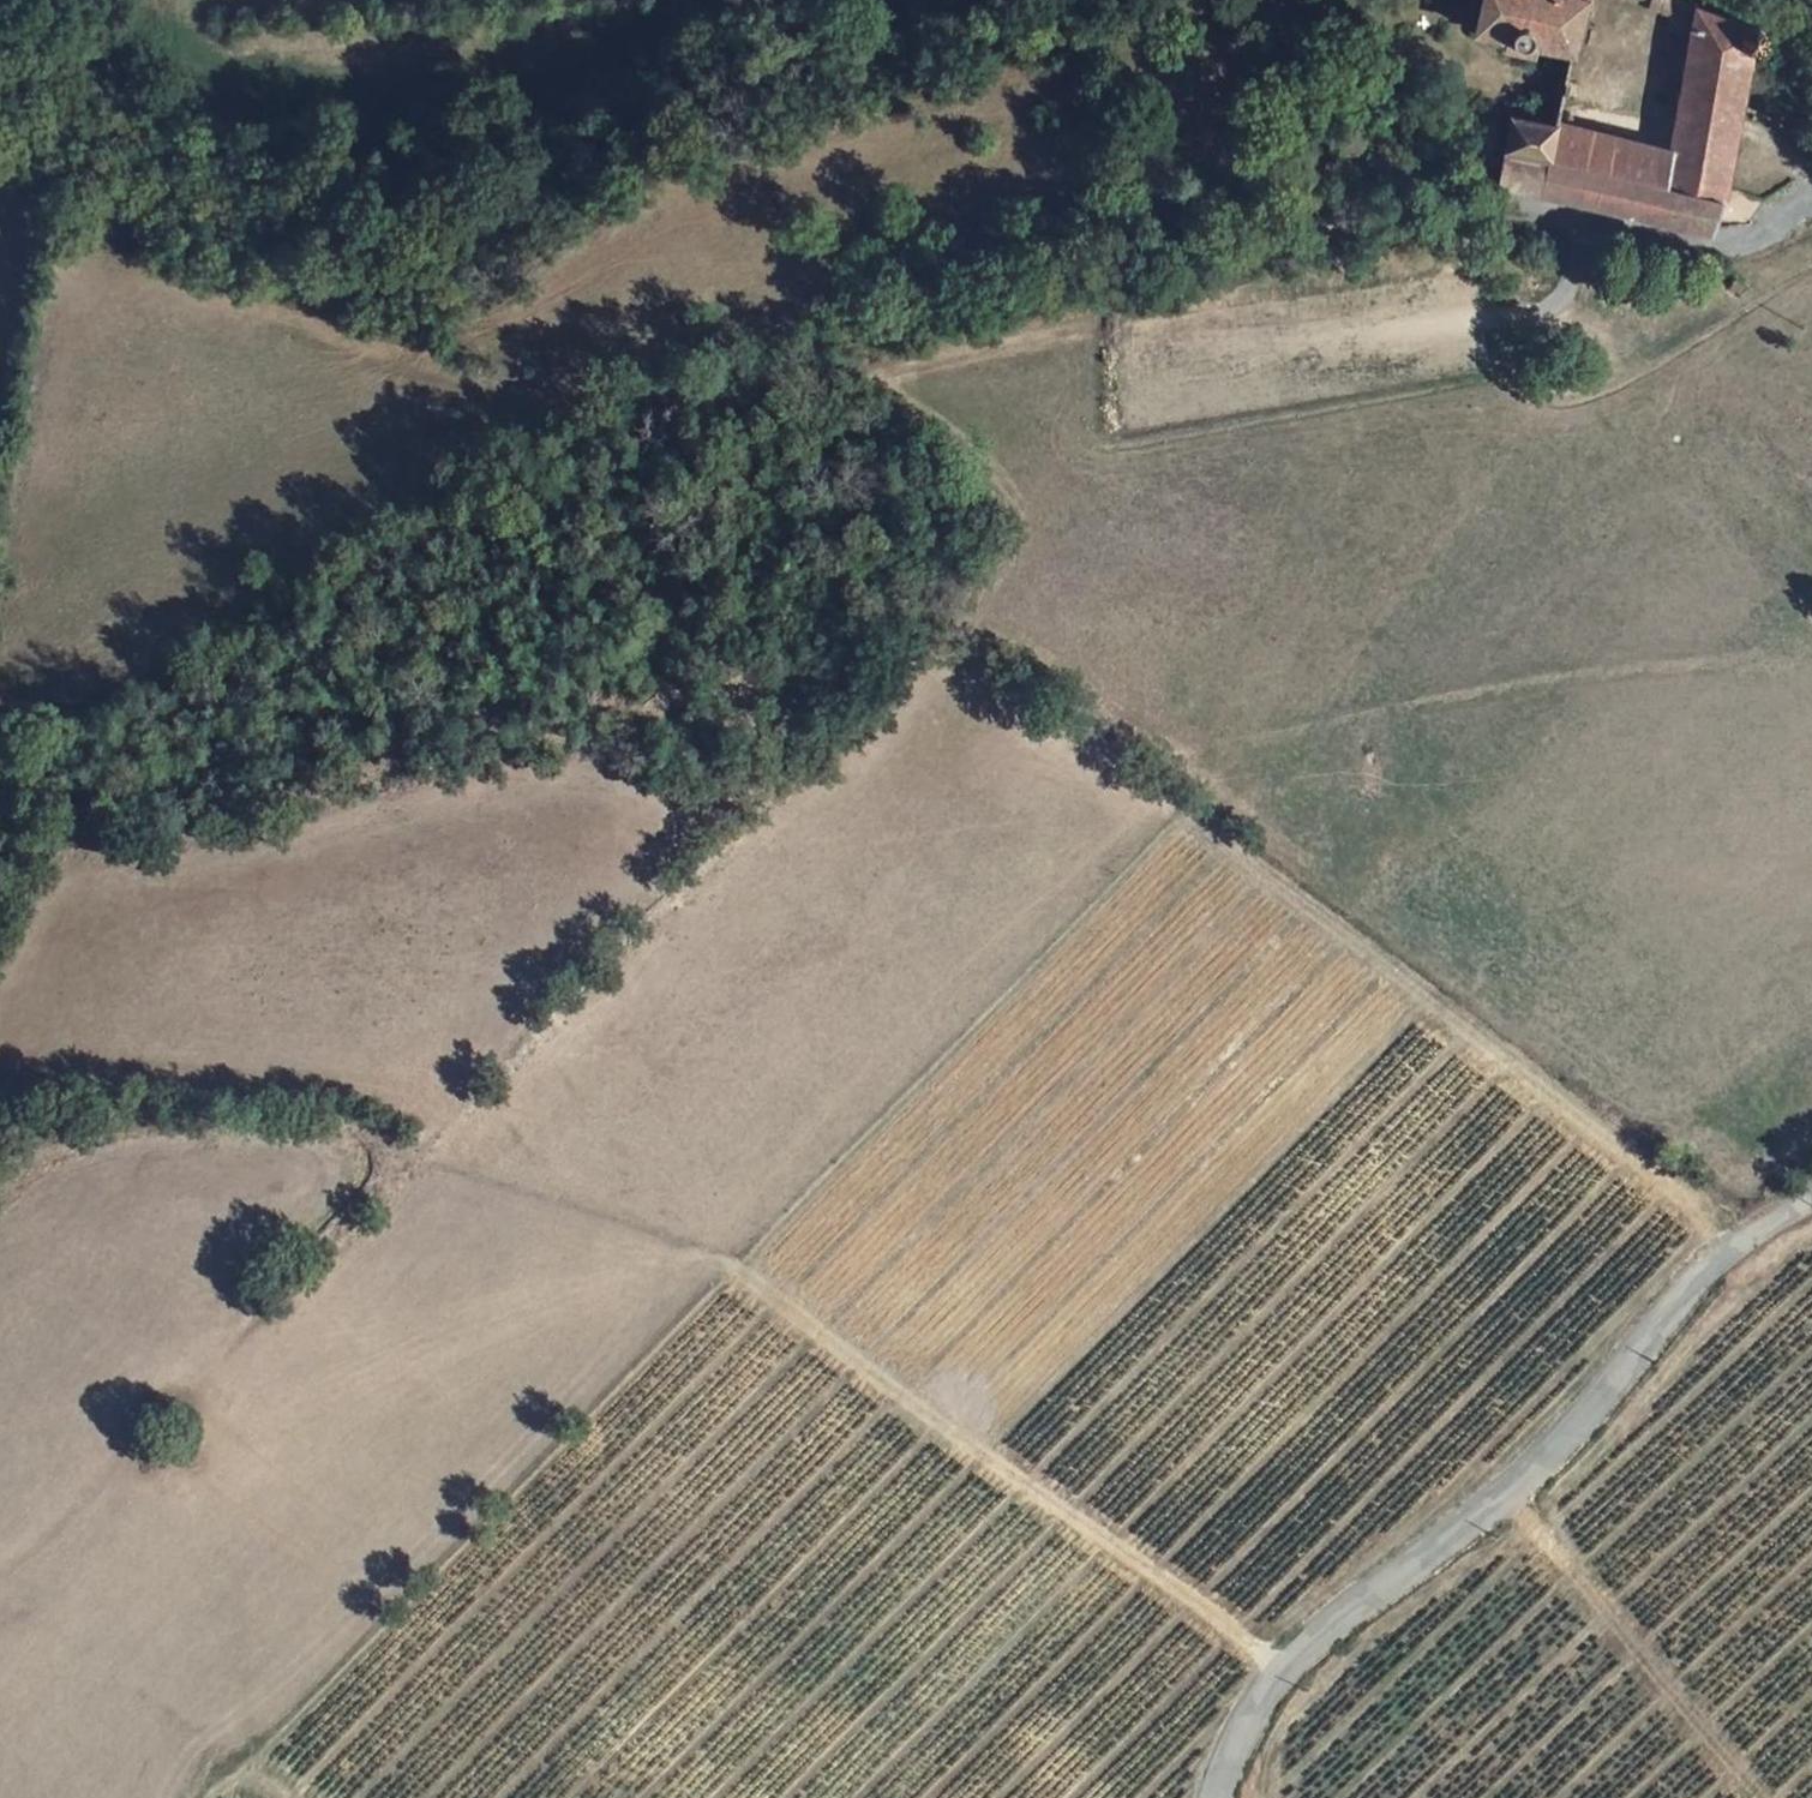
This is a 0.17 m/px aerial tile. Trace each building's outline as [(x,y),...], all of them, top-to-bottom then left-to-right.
[(1589,0),(1481,0),(1475,31),(1508,37),(1507,46),(1531,50),(1532,42),(1573,52),(1582,2),(1589,2),(1589,0)] [(1726,189),(1752,51),(1753,51),(1756,51),(1759,49),(1763,46),(1764,44),(1765,42),(1766,41),(1766,38),(1766,36),(1766,34),(1765,32),(1764,30),(1763,30),(1762,29),(1760,27),(1758,25),(1755,25),(1751,24),(1748,25),(1684,0),(1662,0),(1660,9),(1660,11),(1670,16),(1668,26),(1691,33),(1671,153),(1558,123),(1557,126),(1511,116),(1499,184),(1502,185),(1541,194),(1712,233),(1712,231),(1723,197),(1726,189)] [(1660,9),(1662,0),(1651,0),(1650,7),(1660,9)] [(1731,287),(1740,292),(1744,285),(1736,279),(1731,287)]
